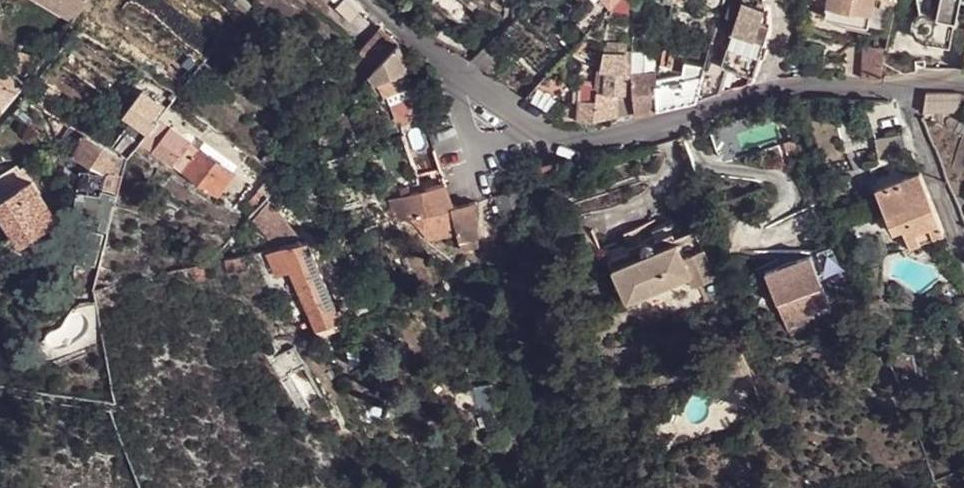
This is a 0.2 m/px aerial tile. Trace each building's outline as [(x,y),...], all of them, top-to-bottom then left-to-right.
[(54,0),(27,0),(70,26),(78,14),(54,0)] [(78,14),(87,0),(54,0),(78,14)] [(317,13),(326,0),(300,0),(317,13)] [(829,17),(827,27),(870,36),(875,12),(877,0),(820,0),(820,3),(830,5),(829,17)] [(916,38),(950,45),(953,20),(957,20),(960,0),(916,0),(918,13),(916,14),(914,14),(913,15),(912,16),(911,17),(910,18),(910,19),(908,21),(907,24),(907,26),(908,27),(908,28),(908,30),(909,31),(910,33),(911,35),(912,36),(915,38),(916,38)] [(706,77),(701,101),(725,92),(731,68),(757,74),(768,29),(759,27),(763,13),(726,3),(716,40),(706,77)] [(399,46),(381,29),(362,54),(380,68),(399,46)] [(682,41),(671,38),(665,66),(677,68),(682,41)] [(610,50),(632,51),(632,42),(612,41),(610,50)] [(408,71),(399,46),(380,68),(372,78),(376,83),(378,81),(408,71)] [(578,107),(580,120),(588,121),(597,120),(639,112),(638,87),(637,73),(636,51),(632,51),(610,50),(598,50),(599,71),(597,72),(596,90),(580,86),(578,107)] [(661,86),(664,72),(652,71),(651,52),(636,51),(637,73),(650,75),(651,87),(661,86)] [(884,80),(890,53),(868,51),(866,80),(884,80)] [(380,68),(362,54),(356,63),(372,78),(380,68)] [(20,82),(3,63),(0,66),(0,88),(20,82)] [(408,71),(378,81),(385,98),(411,89),(408,79),(410,78),(408,71)] [(662,108),(661,86),(651,87),(650,75),(637,73),(638,87),(639,112),(662,108)] [(701,101),(706,77),(661,86),(662,108),(701,101)] [(567,91),(548,78),(530,96),(550,111),(567,91)] [(20,82),(0,88),(0,109),(1,113),(0,114),(1,116),(12,102),(25,87),(20,82)] [(151,131),(159,121),(155,117),(166,102),(146,87),(128,112),(126,113),(151,131)] [(963,96),(928,95),(926,113),(962,114),(963,96)] [(566,105),(561,119),(580,120),(578,107),(566,105)] [(199,146),(161,119),(159,121),(151,131),(144,141),(183,170),(199,146)] [(328,125),(317,137),(323,142),(333,129),(328,125)] [(910,157),(906,131),(900,135),(879,139),(880,163),(910,157)] [(119,153),(128,160),(144,141),(134,133),(119,153)] [(91,138),(77,158),(106,177),(101,198),(96,217),(95,222),(112,226),(113,220),(128,160),(119,153),(91,138)] [(235,173),(199,146),(183,170),(220,196),(235,173)] [(416,208),(412,193),(407,172),(401,173),(401,177),(396,179),(407,211),(416,208)] [(939,215),(923,173),(897,186),(907,212),(913,226),(939,215)] [(416,208),(419,216),(439,212),(456,208),(447,183),(412,193),(416,208)] [(878,193),(889,220),(895,217),(907,212),(897,186),(878,193)] [(259,209),(267,198),(259,191),(251,202),(259,209)] [(0,206),(0,212),(21,249),(48,233),(40,221),(36,214),(29,203),(23,193),(0,206)] [(71,211),(96,217),(101,198),(75,194),(74,197),(71,211)] [(40,211),(44,219),(51,214),(39,196),(29,203),(36,214),(40,211)] [(268,197),(267,198),(259,209),(282,240),(298,235),(268,197)] [(456,208),(439,212),(442,228),(460,224),(462,242),(479,240),(475,202),(456,208)] [(407,211),(410,218),(419,216),(416,208),(407,211)] [(442,228),(439,212),(419,216),(410,218),(405,219),(413,235),(442,228)] [(895,217),(900,232),(906,230),(913,226),(907,212),(895,217)] [(939,215),(906,230),(916,254),(948,241),(945,233),(939,215)] [(617,273),(620,272),(632,302),(693,278),(698,290),(721,282),(701,232),(682,239),(678,235),(659,242),(661,247),(652,241),(632,249),(634,252),(612,261),(617,273)] [(104,260),(109,238),(94,234),(93,256),(98,257),(104,260)] [(310,240),(284,247),(310,312),(335,302),(310,240)] [(480,247),(479,240),(462,242),(463,249),(480,247)] [(819,255),(824,271),(847,264),(842,248),(819,255)] [(102,271),(104,260),(98,257),(90,287),(97,290),(102,271)] [(769,273),(779,304),(786,325),(791,339),(820,330),(815,315),(832,308),(825,288),(813,258),(769,273)] [(247,274),(244,259),(225,264),(230,280),(247,274)] [(213,275),(214,267),(193,270),(194,276),(203,281),(212,277),(213,275)] [(97,290),(110,288),(114,275),(102,271),(97,290)] [(335,302),(310,312),(318,330),(342,319),(335,302)]
